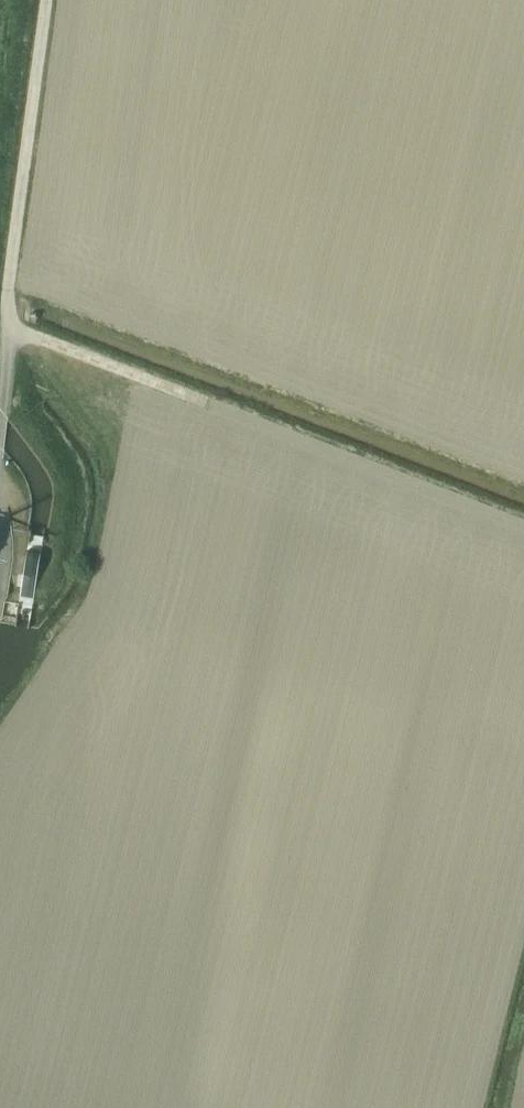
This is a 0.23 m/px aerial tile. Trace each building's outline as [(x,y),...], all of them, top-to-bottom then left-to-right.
[(27,550),(20,597),(33,599),(41,552),(27,550)]
